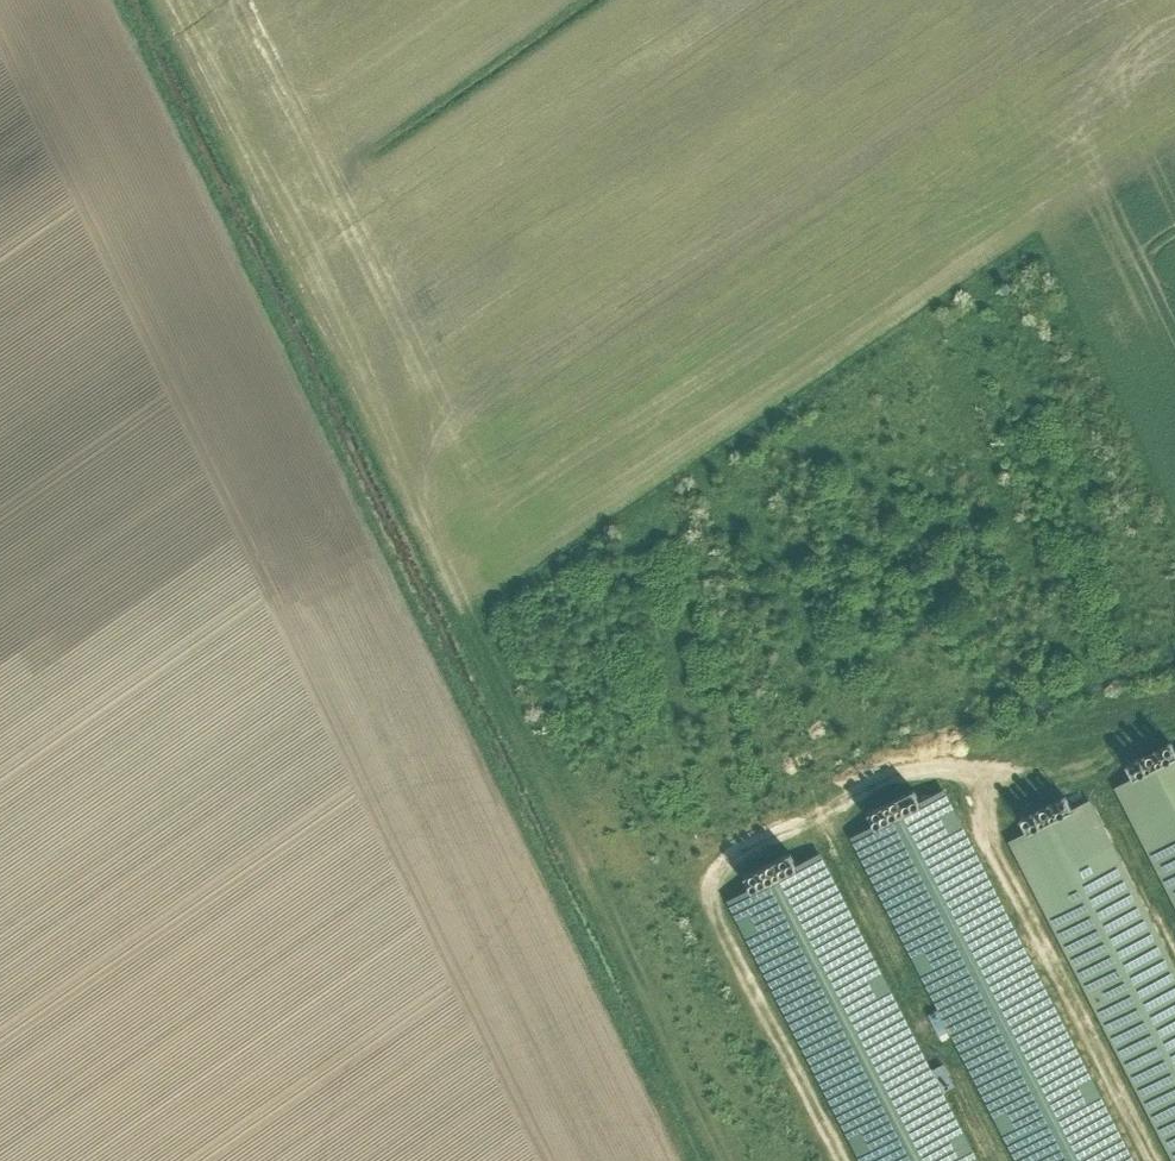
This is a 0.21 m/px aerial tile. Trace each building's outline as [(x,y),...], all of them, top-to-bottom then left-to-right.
[(1110,786),(1174,913),(1174,754),(1110,786)] [(947,783),(846,835),(1014,1160),(1141,1160),(947,783)] [(1173,1160),(1174,1160),(1174,966),(1092,800),(1004,838),(1173,1160)] [(861,1160),(978,1160),(820,853),(727,900),(861,1160)]
